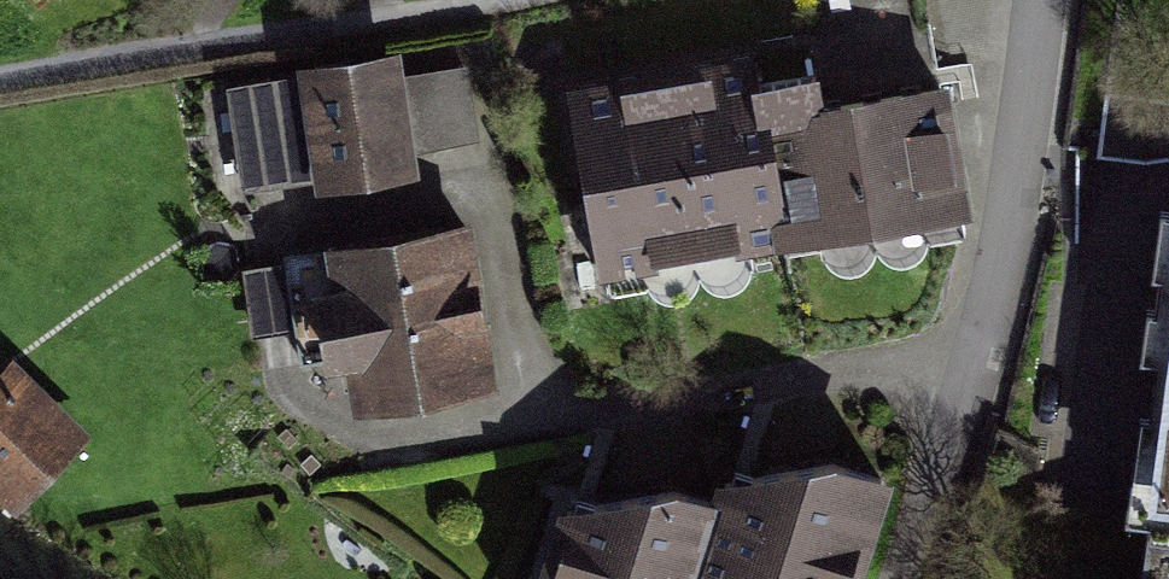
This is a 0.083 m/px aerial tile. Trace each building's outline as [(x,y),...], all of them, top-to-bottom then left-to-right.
[(925,34),(767,58),(798,265),(956,237),(925,34)] [(460,168),(439,42),(340,59),(361,184),(460,168)] [(798,265),(767,58),(552,91),(583,294),(798,265)] [(548,375),(518,200),(366,226),(397,402),(548,375)] [(58,341),(0,406),(0,417),(77,484),(140,413),(58,341)] [(1136,578),(1168,578),(1168,370),(1136,578)] [(879,512),(746,475),(717,578),(860,578),(879,512)] [(720,547),(576,506),(555,578),(711,578),(720,547)]
